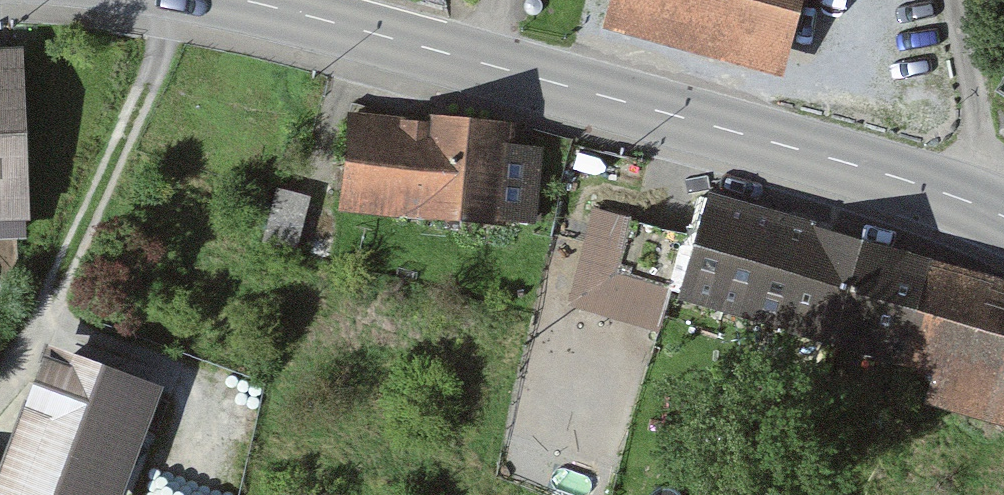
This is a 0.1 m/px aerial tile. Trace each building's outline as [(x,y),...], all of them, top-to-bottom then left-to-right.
[(603,22),(779,74),(801,0),(610,0),(603,22)] [(20,213),(11,55),(0,55),(0,214),(20,213)] [(514,130),(348,112),(337,205),(534,227),(543,154),(511,150),(514,130)] [(703,196),(671,299),(909,374),(932,381),(925,404),(1002,428),(1003,422),(1003,289),(703,196)] [(150,387),(39,344),(0,443),(0,494),(107,494),(150,387)] [(515,429),(503,489),(536,494),(607,494),(625,403),(599,398),(590,444),(515,429)]
